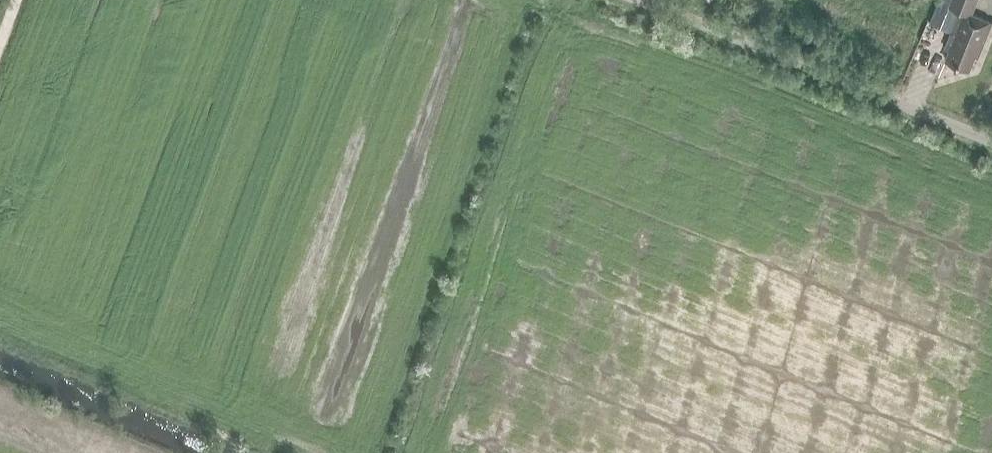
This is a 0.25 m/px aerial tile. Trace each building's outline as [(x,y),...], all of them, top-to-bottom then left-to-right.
[(987,21),(968,13),(973,0),(947,0),(946,3),(957,8),(941,46),(945,47),(942,57),(966,67),(971,54),(973,55),(987,21)]
